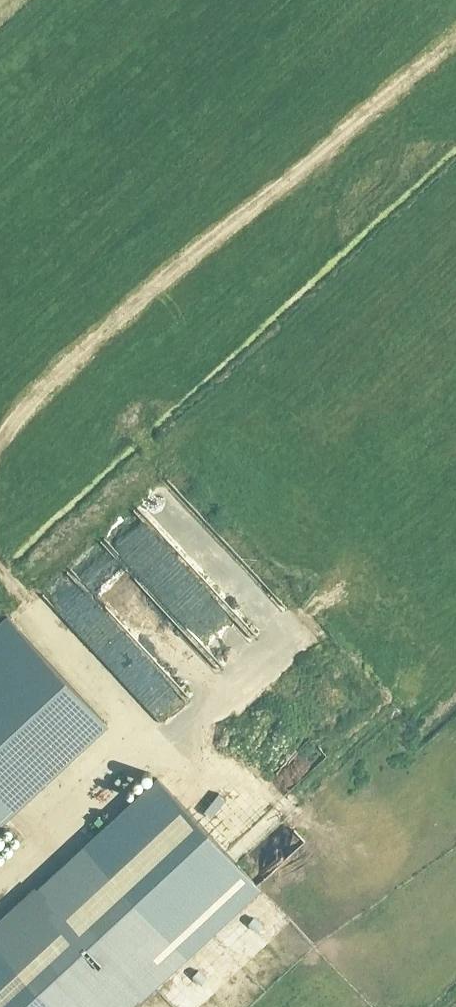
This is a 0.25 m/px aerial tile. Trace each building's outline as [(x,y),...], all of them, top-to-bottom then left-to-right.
[(78,567),(125,616),(152,590),(105,541),(78,567)] [(196,599),(214,599),(215,583),(196,583),(196,599)] [(82,624),(139,679),(159,659),(102,604),(82,624)] [(0,622),(0,822),(107,723),(7,615),(0,622)] [(157,777),(0,923),(0,1006),(124,1006),(257,884),(157,777)]
